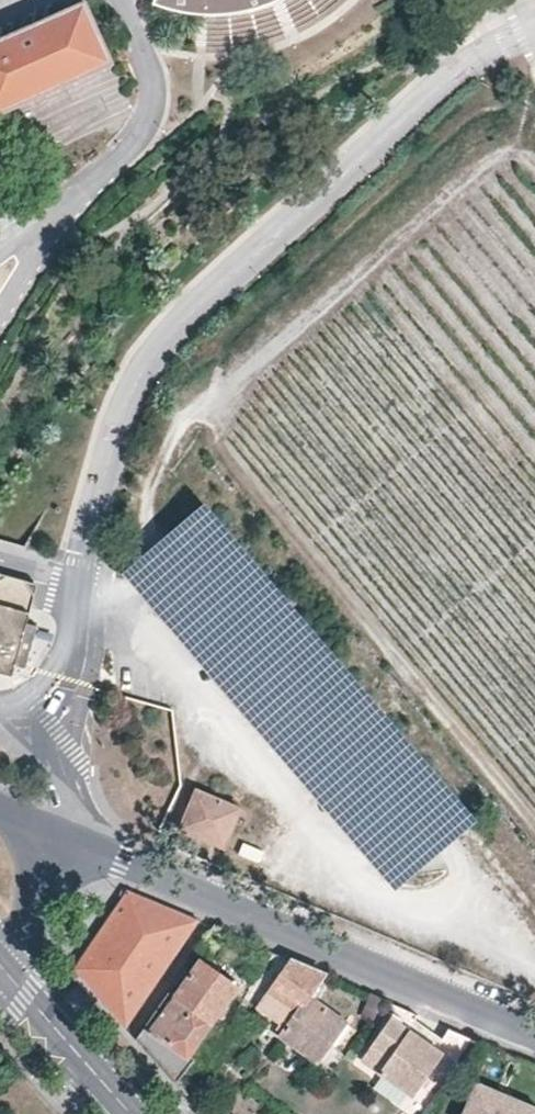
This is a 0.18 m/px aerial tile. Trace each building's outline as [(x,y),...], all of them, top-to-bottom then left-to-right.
[(156,1),(183,10),(211,12),(222,13),(247,9),(268,3),(274,0),(157,0),(156,1)] [(110,63),(105,49),(85,2),(0,39),(0,111),(110,63)] [(478,820),(205,503),(123,572),(396,889),(478,820)] [(0,570),(0,601),(28,608),(32,594),(36,581),(0,570)] [(0,601),(0,670),(10,672),(13,662),(24,665),(36,622),(25,619),(28,608),(0,601)] [(198,789),(181,828),(225,846),(241,808),(198,789)] [(76,969),(126,1027),(198,921),(128,891),(76,969)] [(140,1042),(176,1082),(196,1059),(192,1054),(240,985),(205,961),(194,953),(140,1035),(136,1038),(140,1042)] [(326,975),(291,960),(259,1009),(288,1028),(288,1029),(299,1013),(298,1013),(309,998),(315,1002),(324,988),(320,984),(326,975)] [(379,999),(367,994),(360,1008),(373,1015),(379,999)] [(288,1028),(281,1038),(319,1063),(346,1022),(315,1002),(309,998),(298,1013),(299,1013),(288,1029),(288,1028)] [(410,1028),(392,1015),(360,1060),(413,1098),(445,1052),(438,1048),(410,1028)] [(440,1037),(415,1020),(410,1028),(438,1048),(443,1040),(440,1037)] [(477,1040),(459,1069),(478,1077),(463,1113),(534,1113),(534,1106),(497,1091),(512,1055),(477,1040)] [(251,1064),(260,1052),(254,1048),(245,1060),(251,1064)] [(47,1066),(34,1052),(27,1057),(40,1072),(47,1066)]
